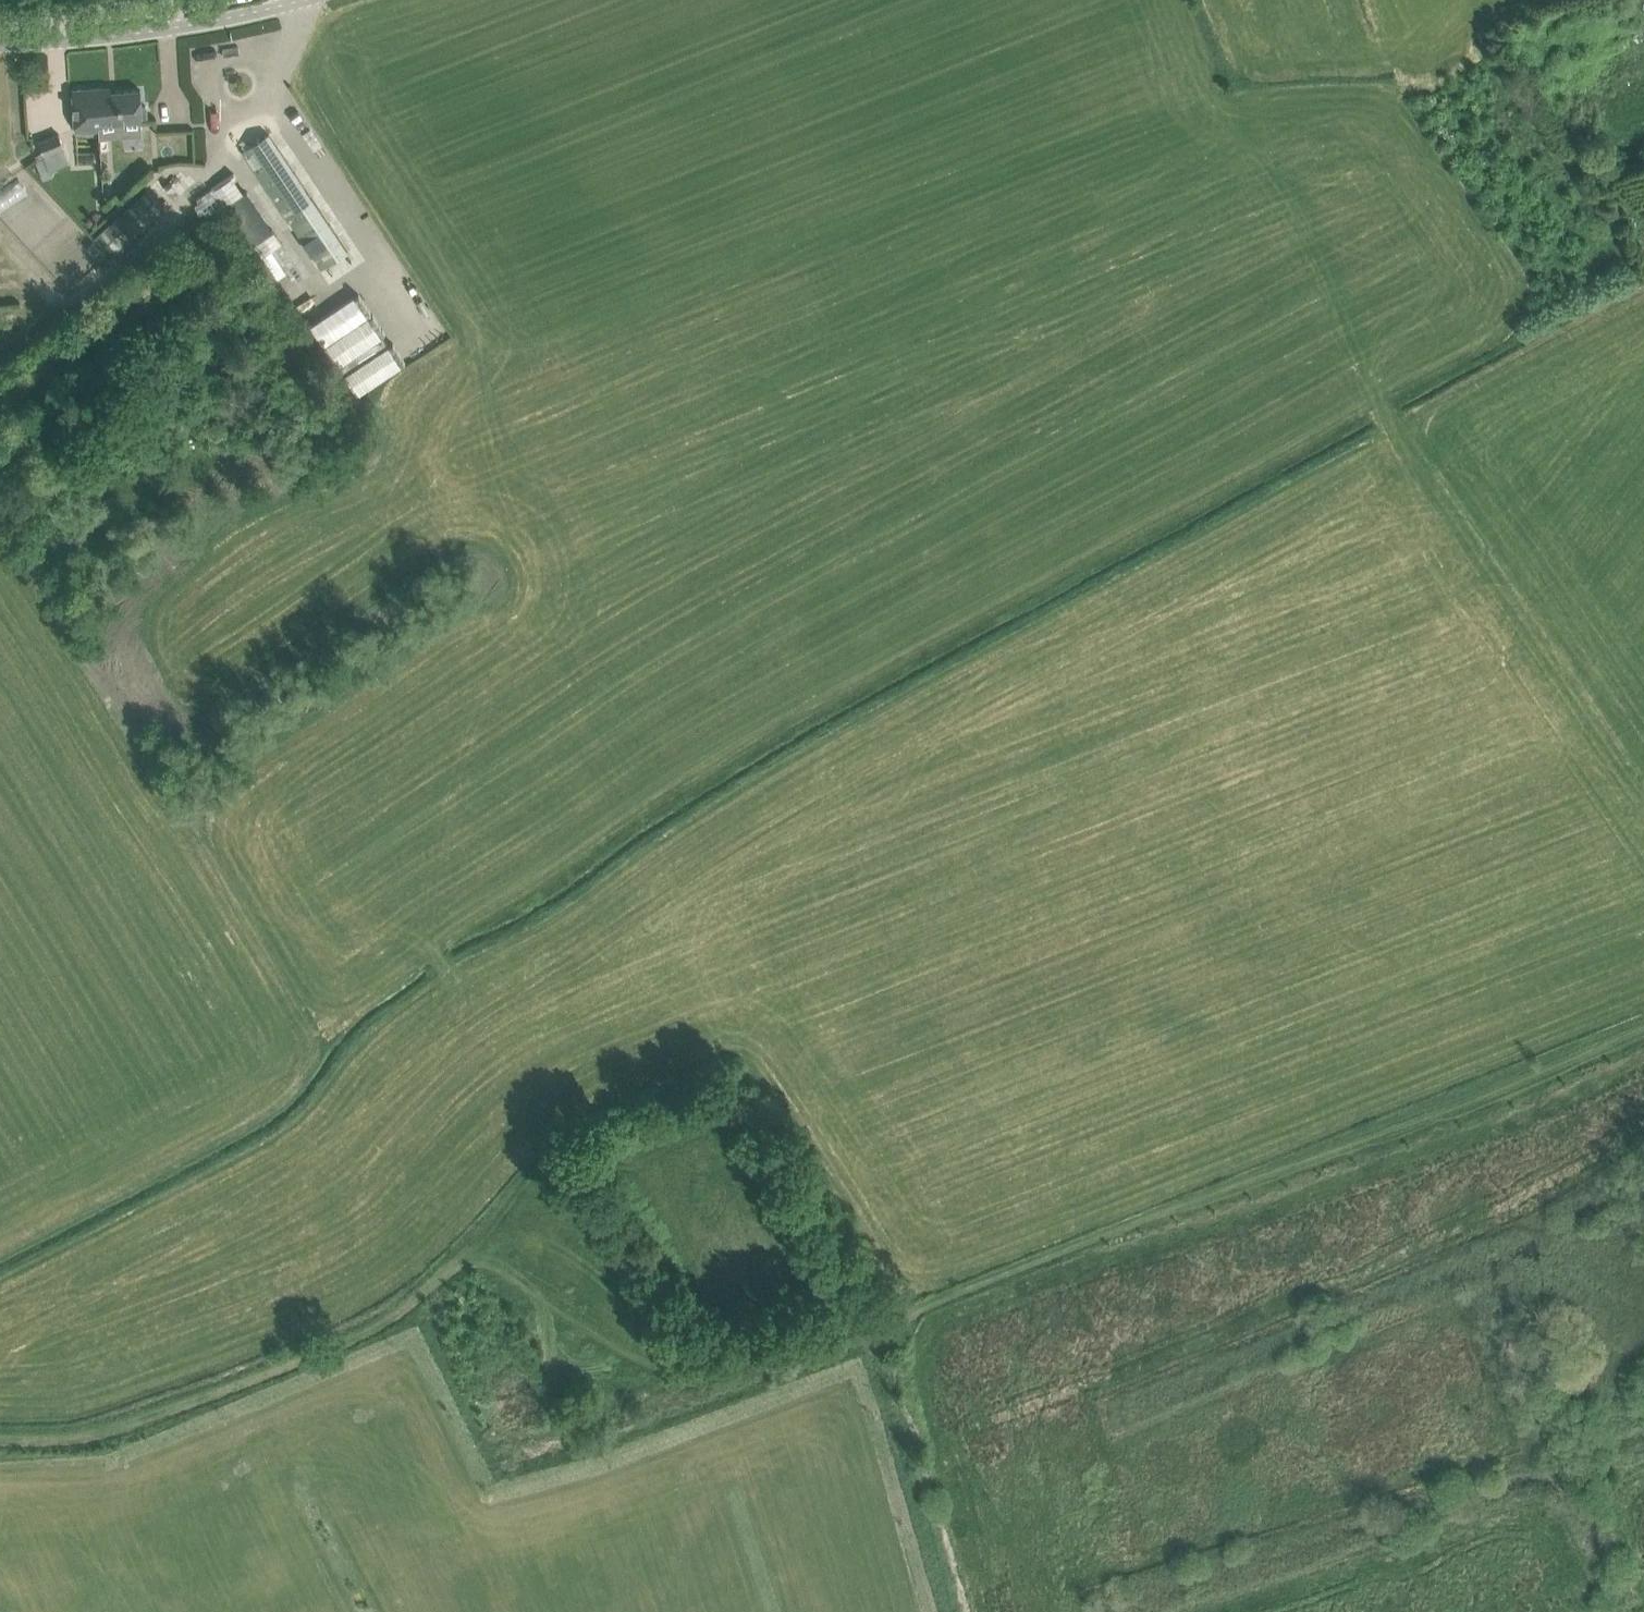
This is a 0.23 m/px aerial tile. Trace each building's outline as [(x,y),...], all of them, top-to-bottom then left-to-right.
[(110,91),(110,86),(72,89),(75,128),(100,127),(99,122),(142,119),(142,116),(147,115),(146,105),(142,105),(140,89),(110,91)] [(242,150),(321,267),(347,249),(268,133),(242,150)] [(61,144),(58,136),(40,143),(44,152),(61,144)] [(93,239),(95,241),(110,257),(142,227),(165,205),(148,188),(93,239)] [(110,257),(95,241),(87,248),(102,264),(110,257)]
